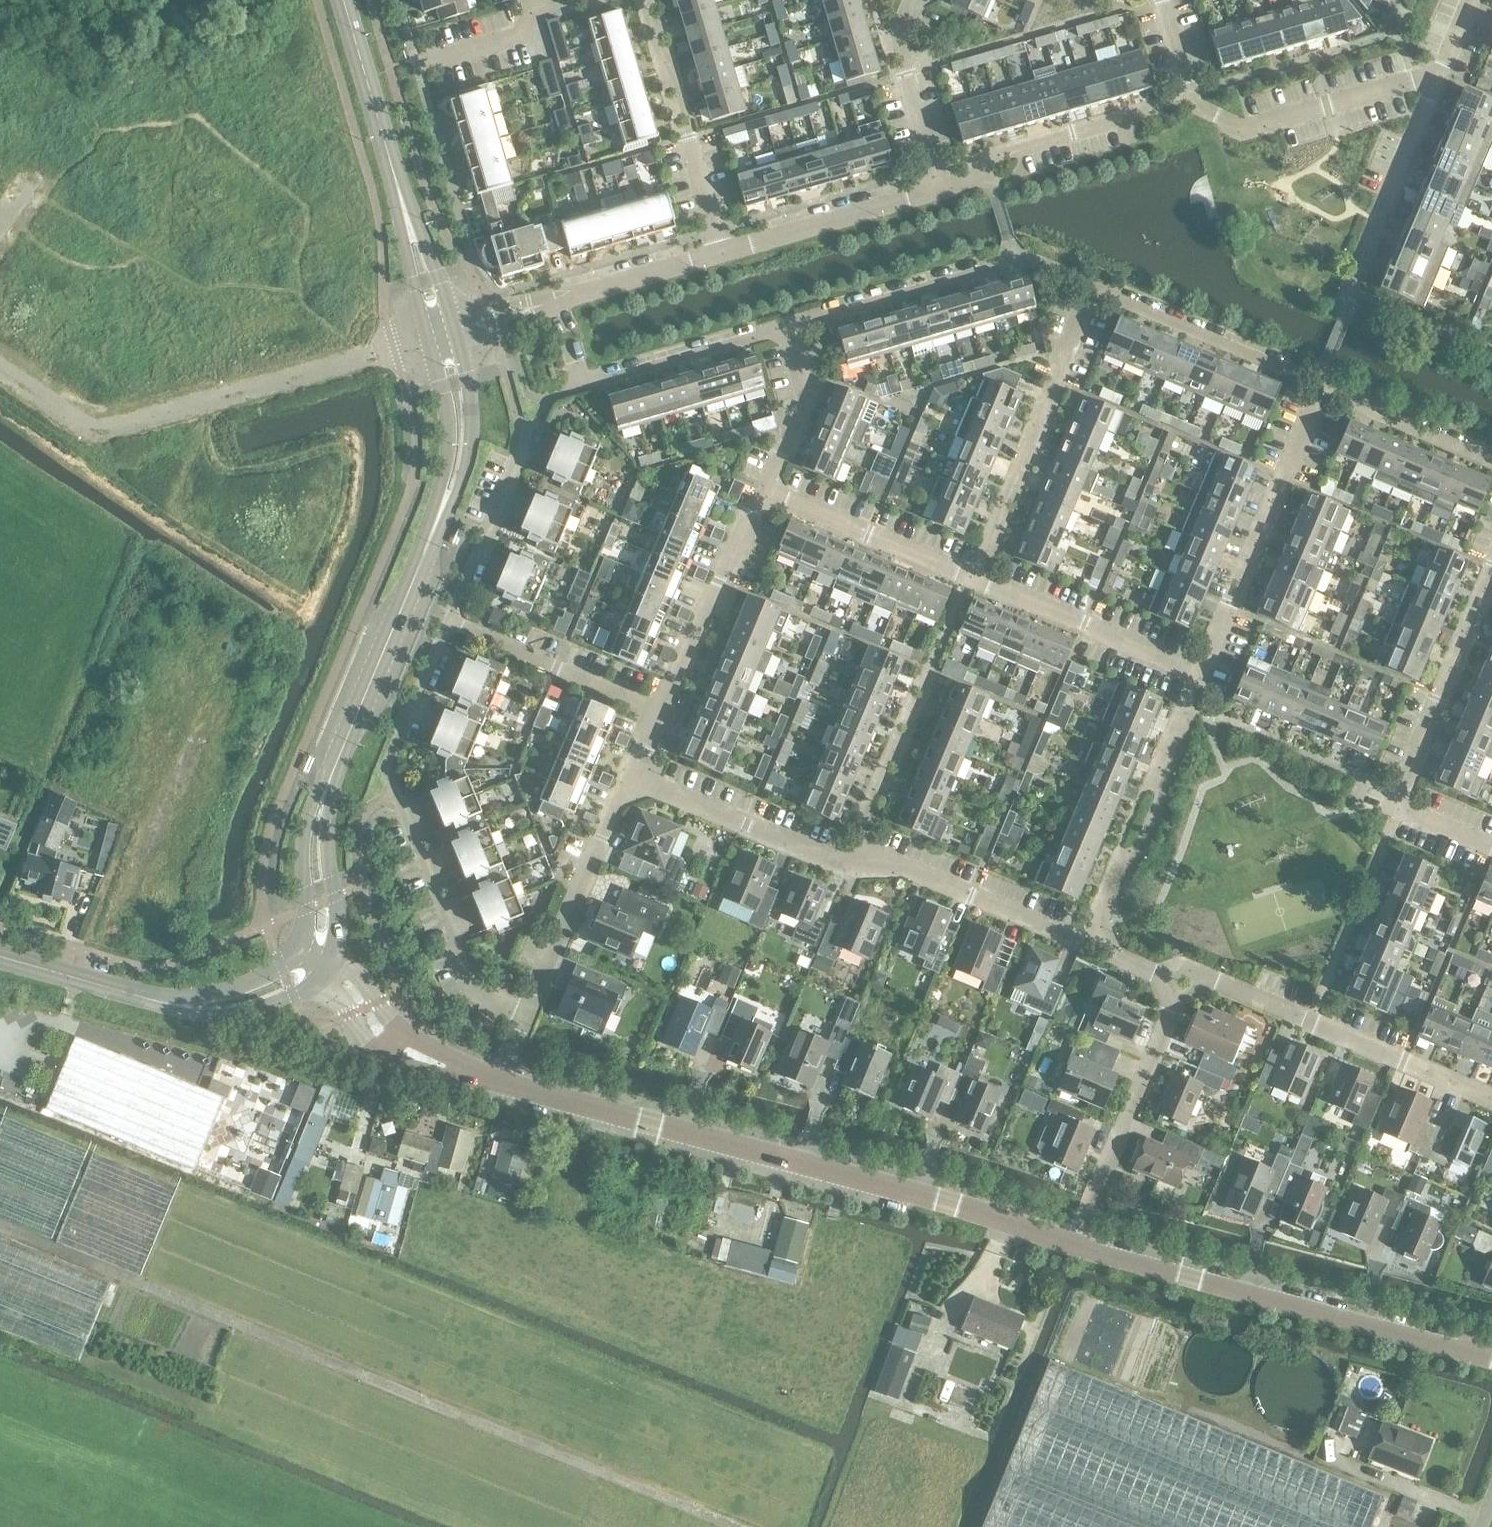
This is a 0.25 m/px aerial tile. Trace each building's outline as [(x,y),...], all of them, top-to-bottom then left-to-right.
[(437,9),(440,20),(469,12),(465,0),(418,0),(420,5),(422,6),(424,12),(437,9)] [(681,16),(715,6),(713,0),(677,0),(681,16)] [(784,9),(781,0),(775,0),(773,1),(776,11),(784,9)] [(828,19),(861,9),(858,0),(822,0),(828,19)] [(990,0),(952,0),(951,4),(982,18),(990,0)] [(1325,38),(1314,0),(1291,0),(1293,6),(1304,44),(1325,38)] [(1325,38),(1347,32),(1344,23),(1361,18),(1347,0),(1314,0),(1325,38)] [(1367,10),(1371,0),(1359,0),(1367,10)] [(1023,10),(1030,14),(1034,4),(1027,1),(1023,10)] [(681,16),(687,37),(721,27),(715,6),(681,16)] [(1273,12),(1284,50),(1304,44),(1293,6),(1273,12)] [(784,9),(776,11),(779,21),(786,19),(784,9)] [(828,19),(834,39),(867,30),(861,9),(828,19)] [(1030,14),(1023,10),(1019,20),(1026,23),(1030,14)] [(588,20),(594,42),(628,32),(621,11),(601,17),(599,16),(598,16),(597,16),(596,16),(595,16),(593,16),(592,17),(591,18),(591,19),(590,20),(588,20)] [(1252,18),(1263,56),(1284,50),(1273,12),(1252,18)] [(1120,24),(1117,15),(1107,18),(1109,27),(1120,24)] [(550,32),(562,29),(559,17),(547,21),(550,32)] [(1231,24),(1242,62),(1263,56),(1252,18),(1231,24)] [(1086,24),(1088,33),(1099,30),(1096,21),(1086,24)] [(764,25),(768,36),(777,33),(774,22),(764,25)] [(1088,33),(1086,24),(1076,27),(1078,36),(1088,33)] [(1242,62),(1231,24),(1209,30),(1220,68),(1242,62)] [(687,37),(693,57),(727,48),(721,27),(687,37)] [(562,29),(550,32),(553,44),(566,40),(562,29)] [(834,39),(840,60),(873,50),(867,30),(834,39)] [(594,42),(600,63),(634,53),(628,32),(594,42)] [(771,46),(780,43),(777,33),(768,36),(771,46)] [(1044,36),(1047,45),(1057,42),(1055,33),(1044,36)] [(1047,45),(1044,36),(1034,39),(1037,48),(1047,45)] [(942,42),(942,45),(944,51),(954,49),(951,39),(942,42)] [(553,44),(556,53),(568,50),(566,40),(553,44)] [(788,53),(796,50),(793,40),(785,42),(788,53)] [(1003,48),(1005,57),(1015,54),(1013,45),(1003,48)] [(693,57),(699,78),(733,69),(727,48),(693,57)] [(1005,57),(1003,48),(992,51),(995,60),(1005,57)] [(559,63),(571,59),(568,50),(556,53),(559,63)] [(796,50),(788,53),(791,63),(799,60),(796,50)] [(840,60),(846,82),(879,72),(873,50),(840,60)] [(1151,88),(1140,50),(1119,57),(1130,95),(1151,88)] [(600,63),(606,84),(640,74),(634,53),(600,63)] [(971,57),(961,60),(964,69),(974,66),(971,57)] [(1119,57),(1098,63),(1109,101),(1130,95),(1119,57)] [(562,94),(551,59),(539,62),(549,98),(562,94)] [(954,72),(964,69),(961,60),(951,63),(954,72)] [(1098,63),(1077,69),(1088,107),(1109,101),(1098,63)] [(777,66),(780,77),(789,75),(786,64),(777,66)] [(705,99),(739,89),(749,86),(743,65),(733,69),(699,78),(705,99)] [(1067,113),(1056,75),(1054,67),(1033,73),(1035,81),(1046,119),(1067,113)] [(1077,69),(1056,75),(1067,113),(1088,107),(1077,69)] [(606,84),(612,104),(646,95),(640,74),(606,84)] [(783,87),(792,84),(789,75),(780,77),(783,87)] [(1475,87),(1489,92),(1491,86),(1490,82),(1479,77),(1475,87)] [(1035,81),(1014,87),(1026,125),(1046,119),(1035,81)] [(568,95),(581,91),(578,82),(565,85),(568,95)] [(450,101),(457,125),(492,115),(485,90),(487,85),(488,84),(488,83),(460,92),(462,97),(450,101)] [(1014,87),(994,93),(1005,131),(1026,125),(1014,87)] [(802,101),(809,98),(806,88),(799,90),(802,101)] [(1455,109),(1489,123),(1491,117),(1491,100),(1463,88),(1455,109)] [(705,99),(712,120),(745,111),(739,89),(705,99)] [(848,93),(851,102),(861,99),(859,90),(848,93)] [(581,91),(568,95),(571,104),(583,100),(581,91)] [(851,102),(848,93),(838,96),(841,105),(851,102)] [(973,99),(984,137),(1005,131),(994,93),(973,99)] [(612,104),(618,125),(652,115),(646,95),(612,104)] [(962,143),(984,137),(973,99),(951,105),(962,143)] [(807,105),(809,114),(819,111),(817,102),(807,105)] [(809,114),(807,105),(796,108),(799,117),(809,114)] [(553,112),(556,121),(568,117),(566,108),(553,112)] [(1446,129),(1490,147),(1491,143),(1491,125),(1489,124),(1489,123),(1455,109),(1446,129)] [(765,117),(768,126),(778,123),(776,114),(765,117)] [(457,125),(463,148),(499,137),(492,115),(457,125)] [(658,137),(652,115),(618,125),(625,146),(623,152),(648,145),(647,140),(658,137)] [(559,130),(571,127),(568,117),(556,121),(559,130)] [(768,126),(765,117),(755,120),(758,129),(768,126)] [(861,137),(871,170),(892,164),(883,130),(880,121),(859,127),(861,137)] [(580,136),(593,133),(590,123),(577,127),(580,136)] [(747,132),(745,123),(734,126),(737,135),(747,132)] [(1446,129),(1438,149),(1482,167),(1490,147),(1446,129)] [(593,133),(580,136),(583,145),(595,142),(593,133)] [(463,148),(470,171),(506,161),(499,137),(463,148)] [(861,137),(840,143),(850,176),(871,170),(861,137)] [(840,143),(819,149),(829,182),(850,176),(840,143)] [(775,151),(777,161),(778,161),(788,194),(808,188),(799,155),(798,155),(796,145),(775,151)] [(819,149),(799,155),(808,188),(829,182),(819,149)] [(1438,149),(1430,169),(1474,187),(1482,167),(1438,149)] [(647,165),(657,162),(653,150),(644,153),(647,165)] [(567,159),(570,168),(582,164),(579,155),(567,159)] [(611,162),(615,175),(624,172),(620,159),(611,162)] [(513,184),(506,161),(470,171),(477,195),(480,194),(492,191),(513,184)] [(777,161),(757,167),(767,200),(788,194),(778,161),(777,161)] [(615,175),(611,162),(602,165),(605,177),(615,175)] [(745,207),(767,200),(757,167),(735,173),(745,207)] [(1421,188),(1465,207),(1474,187),(1430,169),(1421,188)] [(570,174),(573,187),(583,184),(579,171),(570,174)] [(573,187),(570,174),(560,177),(564,189),(573,187)] [(536,191),(545,188),(541,176),(533,179),(536,191)] [(583,184),(573,187),(578,203),(587,200),(583,184)] [(1465,207),(1421,188),(1413,208),(1447,223),(1457,227),(1465,207)] [(504,234),(492,191),(480,194),(493,238),(490,239),(491,242),(489,242),(487,244),(485,245),(484,247),(482,249),(482,251),(481,253),(481,255),(481,257),(482,259),(483,261),(484,263),(486,265),(487,266),(489,267),(492,268),(494,268),(496,268),(498,267),(501,277),(523,271),(511,232),(504,234)] [(654,233),(676,227),(670,207),(671,205),(671,202),(670,200),(669,198),(667,196),(665,191),(644,197),(654,233)] [(644,197),(623,203),(633,239),(654,233),(644,197)] [(623,203),(602,209),(613,245),(633,239),(623,203)] [(1439,243),(1447,223),(1413,208),(1404,228),(1439,243)] [(602,209),(582,215),(592,251),(613,245),(602,209)] [(582,215),(560,222),(568,247),(571,257),(592,251),(582,215)] [(532,226),(511,232),(523,271),(544,265),(541,255),(568,247),(560,222),(533,229),(532,226)] [(1396,248),(1440,267),(1448,246),(1439,243),(1404,228),(1396,248)] [(1388,268),(1431,287),(1440,267),(1396,248),(1388,268)] [(1431,287),(1388,268),(1379,289),(1423,307),(1431,287)] [(1477,272),(1473,281),(1481,284),(1485,275),(1477,272)] [(1027,276),(1005,282),(1015,315),(1037,309),(1027,276)] [(1473,281),(1470,290),(1477,293),(1481,284),(1473,281)] [(1005,282),(984,288),(994,321),(1015,315),(1005,282)] [(984,288),(964,294),(973,328),(994,321),(984,288)] [(964,294),(943,300),(953,334),(973,328),(964,294)] [(1483,297),(1479,307),(1488,310),(1491,301),(1483,297)] [(943,300),(922,306),(932,340),(953,334),(943,300)] [(1461,311),(1469,314),(1473,305),(1464,301),(1461,311)] [(922,306),(901,312),(911,346),(932,340),(922,306)] [(1484,320),(1488,310),(1479,307),(1474,316),(1484,320)] [(901,312),(880,318),(890,352),(911,346),(901,312)] [(1104,354),(1125,363),(1140,326),(1119,317),(1104,354)] [(880,318),(860,324),(869,358),(890,352),(880,318)] [(847,364),(869,358),(860,324),(838,330),(847,364)] [(1125,363),(1144,371),(1160,335),(1140,326),(1125,363)] [(1144,371),(1164,380),(1180,343),(1160,335),(1144,371)] [(1180,343),(1164,380),(1184,388),(1200,351),(1180,343)] [(1034,344),(1024,347),(1026,355),(1036,352),(1034,344)] [(1014,350),(1016,358),(1026,355),(1024,347),(1014,350)] [(1200,351),(1184,388),(1204,396),(1220,360),(1200,351)] [(756,354),(734,361),(744,394),(765,388),(756,354)] [(992,356),(982,359),(985,367),(995,364),(992,356)] [(972,362),(975,370),(985,367),(982,359),(972,362)] [(939,366),(941,371),(943,379),(964,373),(960,360),(939,366)] [(1220,360),(1204,396),(1224,405),(1239,368),(1220,360)] [(734,361),(713,367),(723,400),(744,394),(734,361)] [(713,367),(692,373),(702,406),(723,400),(713,367)] [(976,399),(1013,415),(1022,394),(1011,389),(1017,374),(1003,368),(982,374),(984,380),(976,399)] [(1239,368),(1224,405),(1244,413),(1259,377),(1239,368)] [(930,374),(933,382),(943,379),(941,371),(930,374)] [(692,373),(672,379),(681,412),(702,406),(692,373)] [(1259,377),(1244,413),(1265,422),(1280,385),(1259,377)] [(672,379),(651,385),(661,418),(681,412),(672,379)] [(909,380),(899,383),(901,391),(912,388),(909,380)] [(957,391),(955,382),(945,385),(947,394),(957,391)] [(864,391),(874,395),(878,387),(868,383),(864,391)] [(889,386),(891,394),(901,391),(899,383),(889,386)] [(651,385),(630,391),(640,424),(661,418),(651,385)] [(937,397),(947,394),(945,385),(934,388),(937,397)] [(837,386),(828,407),(860,420),(871,425),(880,404),(837,386)] [(1099,396),(1109,400),(1112,392),(1103,388),(1099,396)] [(618,431),(640,424),(630,391),(608,397),(618,431)] [(1109,400),(1119,404),(1122,396),(1112,392),(1109,400)] [(1123,413),(1082,396),(1073,416),(1106,430),(1105,430),(1114,434),(1123,413)] [(976,399),(972,398),(964,417),(1005,434),(1013,415),(976,399)] [(1139,413),(1149,417),(1152,409),(1142,405),(1139,413)] [(828,407),(819,427),(851,440),(860,420),(828,407)] [(1152,409),(1149,417),(1158,421),(1162,413),(1152,409)] [(923,412),(919,422),(927,425),(931,416),(923,412)] [(752,422),(755,434),(777,427),(773,416),(752,422)] [(1073,416),(1065,436),(1097,450),(1105,430),(1106,430),(1073,416)] [(955,437),(964,441),(997,454),(1005,434),(964,417),(955,437)] [(1189,434),(1192,425),(1182,421),(1179,429),(1189,434)] [(1357,462),(1370,429),(1349,421),(1336,453),(1357,462)] [(923,435),(927,425),(919,422),(915,432),(923,435)] [(1192,425),(1189,434),(1198,438),(1202,430),(1192,425)] [(901,426),(897,436),(905,439),(909,429),(901,426)] [(843,460),(851,440),(819,427),(811,447),(843,460)] [(742,428),(732,431),(734,440),(744,437),(742,428)] [(1373,468),(1376,470),(1390,438),(1370,429),(1357,462),(1361,463),(1362,468),(1369,470),(1373,468)] [(721,434),(724,443),(734,440),(732,431),(721,434)] [(1171,447),(1176,435),(1169,432),(1164,444),(1171,447)] [(561,436),(553,454),(590,469),(601,443),(582,435),(580,440),(571,436),(569,440),(561,436)] [(893,446),(901,449),(905,439),(897,436),(893,446)] [(1065,436),(1056,456),(1089,470),(1097,450),(1065,436)] [(964,441),(955,437),(947,457),(988,474),(997,454),(964,441)] [(1147,447),(1154,450),(1158,440),(1151,437),(1147,447)] [(1228,450),(1232,442),(1222,438),(1218,446),(1228,450)] [(1376,470),(1372,479),(1393,488),(1410,446),(1390,438),(1376,470)] [(700,440),(690,443),(693,452),(703,449),(700,440)] [(1232,442),(1228,450),(1238,454),(1241,446),(1232,442)] [(680,446),(683,455),(693,452),(690,443),(680,446)] [(1410,446),(1393,488),(1412,496),(1430,455),(1410,446)] [(834,481),(843,460),(811,447),(802,467),(834,481)] [(1143,457),(1150,460),(1154,450),(1147,447),(1143,457)] [(659,452),(649,455),(651,464),(661,461),(659,452)] [(907,452),(902,462),(911,465),(915,455),(907,452)] [(1257,469),(1225,455),(1216,452),(1207,472),(1248,490),(1257,469)] [(553,454),(546,472),(554,475),(553,479),(562,483),(560,487),(579,495),(590,469),(553,454)] [(639,458),(641,467),(651,464),(649,455),(639,458)] [(1450,463),(1430,455),(1412,496),(1432,504),(1450,463)] [(1056,456),(1048,476),(1080,490),(1080,489),(1090,493),(1098,474),(1088,470),(1089,470),(1056,456)] [(938,477),(948,481),(980,494),(988,474),(947,457),(938,477)] [(1151,472),(1159,476),(1164,464),(1156,461),(1151,472)] [(906,475),(911,465),(902,462),(898,471),(906,475)] [(1432,504),(1452,513),(1453,513),(1457,504),(1470,471),(1450,463),(1432,504)] [(879,475),(888,479),(892,471),(882,466),(879,475)] [(1457,504),(1477,512),(1490,480),(1470,471),(1457,504)] [(1154,487),(1159,476),(1151,472),(1147,484),(1154,487)] [(1198,492),(1240,510),(1248,490),(1207,472),(1198,492)] [(686,473),(677,494),(711,508),(720,487),(686,473)] [(867,494),(880,499),(888,479),(879,475),(875,474),(867,494)] [(1048,476),(1040,495),(1072,509),(1080,490),(1048,476)] [(1134,477),(1130,487),(1137,490),(1142,480),(1134,477)] [(1333,481),(1325,478),(1321,488),(1321,492),(1341,500),(1344,492),(1334,488),(1333,481)] [(745,484),(737,480),(734,479),(726,498),(738,502),(745,484)] [(902,485),(894,481),(890,491),(898,495),(902,485)] [(948,481),(939,501),(971,514),(980,494),(948,481)] [(1126,497),(1133,500),(1137,490),(1130,487),(1126,497)] [(1190,512),(1232,529),(1240,510),(1198,492),(1190,512)] [(1344,492),(1341,500),(1350,504),(1354,496),(1344,492)] [(1349,511),(1308,493),(1299,514),(1341,531),(1349,511)] [(536,495),(528,513),(565,528),(576,502),(557,494),(555,498),(546,495),(544,498),(536,495)] [(677,494),(668,514),(703,528),(711,508),(677,494)] [(1040,495),(1031,516),(1063,529),(1072,509),(1040,495)] [(639,502),(631,499),(626,510),(635,514),(639,502)] [(930,521),(963,535),(971,514),(939,501),(930,521)] [(1140,501),(1135,512),(1142,515),(1147,504),(1140,501)] [(1370,513),(1380,517),(1384,508),(1374,504),(1370,513)] [(1394,512),(1384,508),(1380,517),(1390,521),(1394,512)] [(1135,512),(1130,523),(1143,529),(1148,518),(1142,515),(1135,512)] [(1182,532),(1223,549),(1232,529),(1190,512),(1182,532)] [(535,546),(554,554),(565,528),(528,513),(521,531),(529,534),(528,538),(537,542),(535,546)] [(668,514),(660,534),(694,548),(703,528),(668,514)] [(1291,533),(1332,551),(1341,531),(1299,514),(1291,533)] [(1031,516),(1023,536),(1055,549),(1063,529),(1031,516)] [(1117,517),(1113,527),(1121,530),(1125,520),(1117,517)] [(797,562),(810,530),(789,521),(776,554),(797,562)] [(1410,530),(1420,534),(1424,525),(1414,521),(1410,530)] [(1376,522),(1372,533),(1381,536),(1385,526),(1376,522)] [(613,523),(608,534),(607,535),(616,538),(621,526),(613,523)] [(1433,529),(1424,525),(1420,534),(1429,538),(1433,529)] [(712,532),(723,537),(725,531),(714,526),(712,532)] [(1109,537),(1117,540),(1121,530),(1113,527),(1109,537)] [(1395,542),(1400,532),(1391,528),(1387,538),(1395,542)] [(797,562),(817,571),(830,539),(810,530),(797,562)] [(723,537),(712,532),(710,537),(721,542),(723,537)] [(1223,549),(1182,532),(1173,553),(1182,557),(1183,556),(1215,569),(1223,549)] [(1282,553),(1315,567),(1324,571),(1332,551),(1291,533),(1282,553)] [(1368,543),(1376,546),(1381,536),(1372,533),(1368,543)] [(660,534),(652,553),(686,568),(694,548),(660,534)] [(611,549),(616,538),(607,535),(603,546),(611,549)] [(1014,557),(1046,570),(1056,574),(1065,554),(1055,549),(1023,536),(1014,557)] [(1461,551),(1464,543),(1452,538),(1449,546),(1461,551)] [(830,539),(817,571),(836,579),(850,547),(830,539)] [(1123,541),(1118,552),(1125,555),(1130,544),(1123,541)] [(1362,564),(1364,564),(1374,568),(1378,559),(1372,556),(1376,546),(1368,543),(1364,552),(1367,554),(1362,564)] [(852,597),(870,555),(850,547),(836,579),(833,588),(852,597)] [(1435,547),(1426,567),(1459,581),(1467,560),(1435,547)] [(1121,566),(1125,555),(1118,552),(1113,563),(1121,566)] [(678,588),(686,568),(652,553),(643,573),(678,588)] [(1282,553),(1274,573),(1306,587),(1306,588),(1315,591),(1324,571),(1315,567),(1282,553)] [(551,561),(532,554),(530,558),(521,554),(520,558),(511,554),(503,572),(540,587),(551,561)] [(598,574),(611,578),(617,558),(604,554),(598,574)] [(876,596),(890,564),(870,555),(852,597),(872,605),(876,596)] [(1183,556),(1182,557),(1174,575),(1206,589),(1215,569),(1183,556)] [(1104,570),(1108,560),(1100,557),(1096,567),(1104,570)] [(1382,572),(1387,562),(1378,559),(1374,568),(1382,572)] [(876,596),(896,604),(910,572),(890,564),(876,596)] [(1364,564),(1360,575),(1355,572),(1351,582),(1360,586),(1364,576),(1370,578),(1374,568),(1364,564)] [(695,572),(706,576),(709,571),(698,566),(695,572)] [(579,567),(567,597),(580,602),(592,572),(579,567)] [(1100,580),(1104,570),(1096,567),(1092,577),(1100,580)] [(1450,601),(1459,581),(1426,567),(1418,587),(1450,601)] [(1374,568),(1370,578),(1378,582),(1382,572),(1374,568)] [(529,613),(540,587),(503,572),(496,590),(505,594),(503,598),(512,601),(510,605),(529,613)] [(706,576),(695,572),(693,577),(704,582),(706,576)] [(896,604),(916,613),(930,581),(910,572),(896,604)] [(1117,575),(1110,572),(1105,583),(1112,587),(1117,575)] [(1157,592),(1198,609),(1206,589),(1174,575),(1165,572),(1157,592)] [(669,608),(678,588),(643,573),(635,593),(669,608)] [(1265,593),(1307,611),(1315,591),(1306,588),(1306,587),(1274,573),(1265,593)] [(930,581),(916,613),(937,621),(950,589),(930,581)] [(1360,586),(1351,582),(1347,592),(1356,596),(1360,586)] [(1450,601),(1418,587),(1409,583),(1400,603),(1442,621),(1450,601)] [(770,598),(780,602),(783,594),(773,590),(770,598)] [(1148,612),(1189,630),(1198,609),(1157,592),(1148,612)] [(661,628),(669,608),(635,593),(627,613),(661,628)] [(1257,614),(1289,627),(1298,631),(1307,611),(1265,593),(1257,614)] [(780,602),(789,607),(793,598),(783,594),(780,602)] [(739,616),(772,630),(780,609),(748,596),(739,616)] [(583,611),(591,614),(596,602),(588,598),(583,611)] [(1357,608),(1366,612),(1370,602),(1361,598),(1357,608)] [(959,631),(980,640),(993,607),(973,599),(959,631)] [(1434,641),(1442,621),(1400,603),(1392,623),(1401,627),(1434,641)] [(678,612),(690,616),(692,611),(681,606),(678,612)] [(512,615),(494,607),(487,622),(506,630),(512,615)] [(564,607),(555,627),(567,632),(576,612),(564,607)] [(810,615),(820,619),(823,611),(813,607),(810,615)] [(980,640),(1000,648),(1013,616),(993,607),(980,640)] [(1366,612),(1357,608),(1353,618),(1362,622),(1366,612)] [(820,619),(829,623),(833,615),(823,611),(820,619)] [(690,616),(678,612),(676,617),(687,622),(690,616)] [(1334,622),(1343,626),(1347,616),(1338,612),(1334,622)] [(653,647),(661,628),(627,613),(618,633),(653,647)] [(763,650),(772,630),(739,616),(731,636),(763,650)] [(1000,648),(1020,656),(1033,624),(1013,616),(1000,648)] [(1343,626),(1334,622),(1330,632),(1339,636),(1343,626)] [(850,632),(859,636),(863,628),(853,624),(850,632)] [(1036,672),(1039,665),(1053,632),(1033,624),(1020,656),(1017,664),(1036,672)] [(1281,639),(1285,632),(1273,627),(1270,635),(1281,639)] [(1425,660),(1434,641),(1401,627),(1393,647),(1425,660)] [(859,636),(869,640),(878,644),(882,636),(863,628),(859,636)] [(834,646),(839,634),(831,631),(826,643),(834,646)] [(1039,665),(1060,673),(1074,641),(1053,632),(1039,665)] [(1285,632),(1281,639),(1293,644),(1296,637),(1285,632)] [(644,668),(653,647),(618,633),(610,654),(644,668)] [(814,634),(809,646),(817,649),(822,638),(814,634)] [(763,650),(731,636),(723,656),(755,670),(764,674),(773,653),(763,650)] [(1340,649),(1349,652),(1353,642),(1344,639),(1340,649)] [(899,653),(903,644),(893,640),(889,648),(899,653)] [(903,661),(869,647),(860,643),(851,663),(860,667),(894,681),(903,661)] [(899,653),(920,661),(926,648),(918,645),(916,650),(912,649),(903,644),(899,653)] [(1321,656),(1324,649),(1313,644),(1310,651),(1321,656)] [(662,651),(673,656),(675,651),(664,646),(662,651)] [(805,657),(812,660),(817,649),(809,646),(805,657)] [(1425,660),(1393,647),(1384,667),(1416,681),(1425,660)] [(1341,665),(1344,657),(1324,649),(1321,656),(1341,665)] [(659,657),(671,661),(673,656),(662,651),(659,657)] [(755,670),(723,656),(720,663),(715,663),(712,671),(715,674),(714,676),(747,690),(755,670)] [(1250,656),(1233,698),(1253,707),(1271,665),(1250,656)] [(1344,657),(1341,665),(1361,673),(1364,665),(1344,657)] [(467,660),(459,677),(496,693),(507,667),(488,659),(486,663),(477,659),(475,663),(467,660)] [(819,660),(814,671),(822,675),(827,663),(819,660)] [(1485,662),(1477,682),(1491,689),(1491,665),(1485,662)] [(964,680),(967,672),(968,668),(959,664),(954,676),(964,680)] [(1271,665),(1253,707),(1273,715),(1287,683),(1291,674),(1271,665)] [(1364,665),(1361,673),(1372,678),(1375,670),(1364,665)] [(860,667),(852,687),(886,701),(894,681),(860,667)] [(817,686),(822,675),(814,671),(809,683),(817,686)] [(1076,674),(1068,671),(1063,682),(1071,686),(1076,674)] [(964,680),(973,684),(977,676),(967,672),(964,680)] [(800,690),(805,678),(797,674),(792,686),(800,690)] [(706,696),(738,710),(747,713),(756,694),(747,690),(714,676),(713,679),(709,678),(705,686),(709,689),(706,696)] [(468,707),(466,710),(485,718),(496,693),(459,677),(452,695),(460,699),(459,703),(468,707)] [(1401,690),(1405,682),(1393,678),(1390,685),(1401,690)] [(1163,702),(1160,699),(1119,681),(1110,702),(1152,719),(1154,713),(1159,713),(1163,702)] [(1293,723),(1313,732),(1326,700),(1327,700),(1331,691),(1309,681),(1306,691),(1307,691),(1293,723)] [(954,682),(946,703),(980,717),(988,697),(954,682)] [(1477,682),(1468,702),(1491,712),(1491,689),(1477,682)] [(1287,683),(1273,715),(1293,723),(1307,691),(1306,691),(1287,683)] [(993,692),(1003,696),(1007,688),(997,684),(993,692)] [(795,702),(797,697),(800,690),(792,686),(787,699),(795,702)] [(852,687),(844,707),(878,721),(886,701),(852,687)] [(1003,696),(1013,700),(1016,692),(1007,688),(1003,696)] [(1059,691),(1055,702),(1063,706),(1068,694),(1059,691)] [(730,729),(738,710),(706,696),(698,716),(730,729)] [(582,698),(574,719),(608,733),(616,713),(582,698)] [(802,699),(797,711),(805,714),(810,703),(802,699)] [(1346,708),(1327,700),(1326,700),(1313,732),(1333,740),(1346,708)] [(1044,713),(1047,705),(1037,701),(1034,709),(1044,713)] [(1055,702),(1050,713),(1046,722),(1062,728),(1064,723),(1058,717),(1063,706),(1055,702)] [(1102,722),(1111,726),(1143,739),(1152,719),(1110,702),(1102,722)] [(1460,722),(1491,736),(1491,712),(1468,702),(1460,722)] [(946,703),(937,723),(971,737),(980,717),(946,703)] [(844,707),(835,727),(869,741),(878,721),(844,707)] [(1346,708),(1333,740),(1353,749),(1366,716),(1346,708)] [(445,710),(438,728),(475,744),(485,718),(466,710),(465,714),(456,710),(454,714),(445,710)] [(801,726),(805,714),(797,711),(792,723),(801,726)] [(781,714),(776,725),(783,728),(788,717),(781,714)] [(689,736),(731,753),(739,733),(730,729),(698,716),(689,736)] [(1028,727),(1036,731),(1041,719),(1033,716),(1028,727)] [(1366,716),(1353,749),(1373,757),(1387,725),(1366,716)] [(574,719),(565,739),(599,753),(608,733),(574,719)] [(1046,722),(1038,742),(1046,745),(1051,735),(1061,731),(1062,728),(1046,722)] [(1452,742),(1484,756),(1484,755),(1491,759),(1491,736),(1460,722),(1452,742)] [(937,723),(929,743),(963,757),(971,737),(937,723)] [(771,737),(779,740),(783,728),(776,725),(771,737)] [(1146,743),(1143,740),(1143,739),(1111,726),(1103,746),(1135,759),(1138,752),(1142,753),(1146,743)] [(835,727),(827,747),(861,761),(869,741),(835,727)] [(445,761),(445,769),(464,769),(475,744),(438,728),(430,746),(439,750),(437,754),(446,757),(445,761)] [(617,737),(628,742),(630,736),(619,732),(617,737)] [(731,753),(689,736),(680,756),(722,774),(731,753)] [(628,742),(617,737),(615,743),(626,747),(628,742)] [(565,739),(557,759),(591,773),(599,753),(565,739)] [(785,739),(781,751),(789,754),(794,743),(785,739)] [(1038,742),(1033,753),(1030,762),(1045,768),(1047,763),(1041,757),(1046,745),(1038,742)] [(1094,766),(1126,779),(1127,778),(1131,778),(1135,768),(1132,766),(1135,759),(1103,746),(1094,742),(1085,762),(1094,765),(1094,766)] [(1452,742),(1443,762),(1475,776),(1484,756),(1452,742)] [(929,743),(921,763),(955,777),(963,757),(929,743)] [(1021,744),(1016,756),(1024,759),(1029,748),(1021,744)] [(852,781),(861,761),(827,747),(818,767),(852,781)] [(784,766),(789,754),(781,751),(776,762),(784,766)] [(764,754),(759,765),(767,768),(771,757),(764,754)] [(1011,768),(1019,771),(1024,759),(1016,756),(1011,768)] [(557,759),(548,779),(583,793),(591,773),(557,759)] [(1030,762),(1025,773),(1021,782),(1029,785),(1034,774),(1043,773),(1045,768),(1030,762)] [(1118,799),(1126,779),(1094,766),(1094,765),(1085,762),(1077,782),(1086,786),(1086,785),(1118,799)] [(1435,782),(1467,796),(1476,800),(1485,780),(1475,776),(1443,762),(1435,782)] [(946,797),(955,777),(921,763),(912,783),(946,797)] [(754,776),(762,780),(767,768),(759,765),(754,776)] [(844,801),(852,781),(818,767),(810,787),(844,801)] [(430,792),(438,810),(474,795),(464,769),(445,769),(445,777),(446,780),(437,784),(439,788),(430,792)] [(780,774),(772,771),(767,782),(775,786),(780,774)] [(611,782),(614,776),(603,772),(600,777),(611,782)] [(611,782),(600,777),(598,783),(609,787),(611,782)] [(574,814),(583,793),(548,779),(540,799),(543,801),(539,811),(544,813),(544,814),(560,821),(565,810),(574,814)] [(1021,782),(1017,793),(1025,796),(1029,785),(1021,782)] [(938,817),(946,797),(912,783),(904,802),(938,817)] [(1004,784),(999,796),(1007,799),(1012,788),(1004,784)] [(1118,809),(1115,806),(1118,799),(1086,785),(1086,786),(1077,805),(1110,819),(1110,818),(1114,819),(1118,809)] [(835,821),(844,801),(810,787),(801,807),(835,821)] [(22,879),(41,885),(38,894),(68,903),(77,871),(49,863),(52,850),(56,852),(77,804),(53,794),(32,843),(40,846),(36,858),(28,856),(22,879)] [(438,810),(445,828),(454,824),(455,828),(464,824),(466,828),(485,820),(474,795),(438,810)] [(994,807),(1003,811),(1007,799),(999,796),(994,807)] [(947,821),(938,817),(904,802),(895,823),(939,841),(947,821)] [(1101,839),(1110,819),(1077,805),(1069,825),(1101,839)] [(1009,810),(1005,821),(1013,825),(1017,814),(1009,810)] [(586,811),(583,818),(594,822),(597,816),(586,811)] [(637,876),(662,887),(675,893),(685,870),(685,865),(683,861),(679,857),(668,853),(678,829),(642,813),(626,850),(644,858),(637,876)] [(451,843),(458,861),(495,846),(485,820),(466,828),(467,832),(458,835),(460,839),(451,843)] [(1008,836),(1013,825),(1005,821),(1000,833),(1008,836)] [(987,824),(983,836),(991,839),(996,827),(987,824)] [(1102,848),(1099,846),(1101,839),(1069,825),(1061,845),(1093,859),(1093,858),(1098,858),(1102,848)] [(978,847),(986,851),(991,839),(983,836),(978,847)] [(1004,845),(996,841),(991,853),(999,856),(1004,845)] [(1096,863),(1092,860),(1093,859),(1061,845),(1052,865),(1085,879),(1087,872),(1091,873),(1096,863)] [(458,861),(466,879),(474,875),(476,879),(485,875),(487,879),(505,871),(495,846),(458,861)] [(762,929),(775,897),(762,892),(773,866),(742,853),(724,896),(754,908),(747,923),(762,929)] [(520,879),(550,871),(546,855),(516,863),(520,879)] [(1395,875),(1428,889),(1437,868),(1404,855),(1395,875)] [(1035,882),(1075,899),(1076,899),(1085,879),(1052,865),(1043,861),(1035,882)] [(1489,868),(1475,900),(1491,907),(1491,869),(1489,868)] [(516,897),(505,871),(487,879),(488,883),(479,886),(481,890),(472,894),(479,912),(516,897)] [(1428,889),(1395,875),(1387,895),(1419,909),(1429,913),(1437,893),(1428,889)] [(816,947),(825,924),(812,918),(825,888),(797,876),(781,913),(799,921),(792,937),(816,947)] [(1462,893),(1470,896),(1475,885),(1467,881),(1462,893)] [(658,933),(669,907),(631,891),(622,913),(603,905),(589,939),(631,956),(642,930),(654,935),(658,933)] [(1379,915),(1411,929),(1419,909),(1387,895),(1379,915)] [(508,931),(527,923),(516,897),(479,912),(487,930),(495,926),(497,930),(506,926),(508,931)] [(867,958),(885,914),(852,900),(841,926),(830,922),(817,952),(836,960),(841,947),(867,958)] [(900,940),(929,952),(923,967),(939,973),(954,936),(943,932),(950,915),(924,904),(917,922),(909,919),(900,940)] [(1454,910),(1450,922),(1458,925),(1463,914),(1454,910)] [(1411,929),(1379,915),(1370,935),(1403,949),(1402,949),(1412,953),(1415,944),(1412,936),(1409,934),(1411,929)] [(1445,933),(1453,936),(1458,925),(1450,922),(1445,933)] [(995,994),(1006,968),(993,963),(1003,937),(972,924),(954,968),(985,981),(982,989),(995,994)] [(1394,969),(1394,968),(1402,949),(1403,949),(1370,935),(1362,955),(1394,969)] [(1455,948),(1467,953),(1470,945),(1458,940),(1455,948)] [(1031,949),(1016,986),(1010,999),(1022,1004),(1051,1016),(1063,986),(1049,980),(1057,960),(1031,949)] [(1438,950),(1433,961),(1441,965),(1446,954),(1438,950)] [(1491,964),(1491,954),(1487,952),(1484,960),(1491,964)] [(1354,975),(1395,992),(1404,972),(1394,968),(1394,969),(1362,955),(1354,975)] [(1458,966),(1469,970),(1473,962),(1461,958),(1458,966)] [(1428,973),(1436,976),(1441,965),(1433,961),(1428,973)] [(1481,975),(1485,967),(1473,962),(1469,970),(1481,975)] [(628,985),(594,971),(577,964),(572,977),(557,1014),(601,1033),(610,1012),(616,1014),(628,985)] [(718,983),(734,990),(741,972),(726,965),(718,983)] [(1395,992),(1354,975),(1345,995),(1386,1013),(1395,992)] [(928,1001),(938,1005),(943,990),(933,986),(928,1001)] [(1424,1005),(1429,993),(1421,990),(1416,1001),(1424,1005)] [(1083,1034),(1086,1035),(1091,1037),(1105,1043),(1110,1032),(1131,1041),(1143,1011),(1106,996),(1096,1020),(1090,1017),(1083,1034)] [(1455,1005),(1435,996),(1417,1037),(1438,1046),(1451,1014),(1455,1005)] [(717,1036),(727,1011),(713,1005),(711,1010),(682,998),(664,1041),(694,1054),(704,1030),(717,1036)] [(754,1071),(770,1032),(773,1025),(754,1017),(758,1008),(737,999),(727,1023),(738,1028),(725,1059),(754,1071)] [(1424,1005),(1416,1001),(1411,1013),(1420,1016),(1424,1005)] [(1231,1082),(1239,1063),(1229,1059),(1244,1023),(1215,1011),(1212,1018),(1199,1013),(1187,1043),(1213,1053),(1205,1071),(1224,1079),(1231,1082)] [(1438,1046),(1458,1054),(1471,1022),(1451,1014),(1438,1046)] [(1458,1054),(1478,1062),(1491,1030),(1471,1022),(1458,1054)] [(847,1036),(849,1032),(850,1030),(835,1024),(827,1043),(798,1030),(780,1073),(810,1086),(824,1054),(837,1060),(847,1036)] [(1028,1051),(1030,1047),(1035,1049),(1040,1037),(1034,1034),(1035,1033),(1020,1027),(1012,1044),(1028,1051)] [(1491,1068),(1491,1031),(1491,1030),(1478,1062),(1491,1068)] [(195,1168),(224,1096),(178,1076),(139,1061),(72,1034),(43,1107),(195,1168)] [(873,1098),(892,1054),(847,1036),(837,1060),(835,1064),(848,1069),(842,1085),(873,1098)] [(1111,1072),(1120,1050),(1105,1043),(1091,1037),(1086,1049),(1077,1045),(1059,1089),(1103,1107),(1117,1074),(1111,1072)] [(1303,1099),(1321,1055),(1289,1041),(1280,1062),(1268,1057),(1256,1085),(1269,1090),(1271,1085),(1303,1099)] [(969,1056),(961,1074),(955,1088),(956,1089),(966,1093),(955,1120),(983,1132),(1000,1093),(977,1083),(985,1063),(969,1056)] [(949,1104),(951,1099),(956,1089),(955,1088),(961,1074),(940,1065),(936,1075),(916,1067),(900,1106),(929,1118),(939,1093),(950,1097),(948,1103),(949,1104)] [(1353,1123),(1368,1130),(1382,1097),(1367,1091),(1373,1077),(1344,1065),(1328,1102),(1357,1114),(1353,1123)] [(1218,1091),(1224,1079),(1205,1071),(1198,1068),(1193,1080),(1174,1073),(1158,1112),(1185,1124),(1202,1084),(1218,1091)] [(1025,1087),(1037,1091),(1042,1079),(1029,1075),(1025,1087)] [(210,1087),(225,1094),(230,1084),(214,1077),(210,1087)] [(300,1079),(291,1104),(307,1110),(317,1086),(300,1079)] [(323,1084),(321,1089),(275,1200),(288,1205),(304,1165),(309,1167),(328,1118),(320,1116),(331,1087),(323,1084)] [(1422,1156),(1435,1125),(1422,1119),(1430,1101),(1399,1088),(1380,1131),(1410,1144),(1408,1150),(1422,1156)] [(1044,1110),(1048,1099),(1037,1094),(1032,1106),(1044,1110)] [(1062,1117),(1057,1127),(1051,1125),(1045,1127),(1037,1146),(1040,1152),(1046,1155),(1045,1157),(1076,1170),(1093,1129),(1080,1124),(1085,1113),(1052,1099),(1047,1110),(1062,1117)] [(1448,1130),(1435,1125),(1422,1156),(1444,1165),(1445,1164),(1454,1159),(1469,1166),(1487,1125),(1456,1112),(1448,1130)] [(177,1180),(90,1150),(92,1145),(2,1114),(0,1119),(0,1216),(146,1267),(177,1180)] [(399,1156),(416,1161),(413,1172),(423,1175),(424,1171),(437,1174),(439,1167),(461,1173),(472,1134),(449,1127),(444,1144),(406,1134),(399,1156)] [(368,1149),(382,1153),(386,1139),(372,1135),(368,1149)] [(1197,1165),(1204,1148),(1182,1138),(1177,1151),(1146,1138),(1134,1169),(1177,1187),(1188,1161),(1197,1165)] [(503,1141),(489,1193),(513,1200),(527,1148),(503,1141)] [(1264,1163),(1270,1152),(1251,1141),(1245,1151),(1264,1163)] [(1279,1185),(1291,1157),(1294,1150),(1281,1145),(1271,1170),(1243,1158),(1225,1201),(1254,1214),(1268,1181),(1279,1185)] [(1291,1157),(1279,1185),(1292,1190),(1281,1217),(1308,1229),(1312,1219),(1315,1220),(1317,1219),(1319,1216),(1321,1213),(1322,1208),(1323,1204),(1323,1202),(1320,1201),(1325,1188),(1322,1187),(1326,1178),(1312,1173),(1309,1181),(1299,1177),(1305,1163),(1291,1157)] [(347,1163),(341,1182),(359,1187),(364,1168),(347,1163)] [(398,1226),(412,1176),(401,1173),(400,1174),(384,1169),(381,1180),(368,1176),(357,1210),(375,1216),(374,1219),(398,1226)] [(265,1184),(255,1180),(250,1192),(271,1201),(281,1176),(270,1172),(265,1184)] [(1420,1195),(1426,1179),(1413,1174),(1407,1190),(1420,1195)] [(477,1177),(474,1190),(485,1193),(489,1180),(477,1177)] [(1395,1218),(1405,1196),(1385,1188),(1381,1198),(1356,1187),(1338,1230),(1368,1243),(1381,1212),(1395,1218)] [(1405,1196),(1395,1218),(1408,1224),(1398,1248),(1405,1251),(1403,1255),(1416,1261),(1418,1257),(1425,1259),(1429,1249),(1431,1250),(1433,1250),(1434,1250),(1436,1250),(1438,1249),(1439,1248),(1440,1247),(1442,1246),(1442,1245),(1443,1243),(1443,1241),(1444,1240),(1443,1238),(1443,1236),(1442,1235),(1441,1233),(1440,1232),(1438,1231),(1437,1230),(1440,1223),(1430,1218),(1431,1207),(1405,1196)] [(790,1282),(796,1263),(806,1226),(783,1220),(771,1264),(767,1263),(770,1251),(723,1238),(716,1262),(790,1282)] [(1490,1235),(1479,1230),(1472,1247),(1474,1251),(1482,1255),(1487,1253),(1491,1255),(1491,1236),(1490,1235)] [(82,1356),(111,1275),(0,1235),(0,1326),(82,1356)] [(380,1236),(378,1242),(390,1246),(392,1239),(380,1236)] [(974,1298),(963,1328),(1011,1347),(1023,1318),(974,1298)] [(927,1331),(931,1315),(914,1310),(910,1327),(927,1331)] [(1243,1361),(1243,1360),(1243,1354),(1241,1347),(1238,1341),(1233,1336),(1228,1331),(1220,1327),(1215,1326),(1207,1325),(1201,1326),(1193,1329),(1189,1331),(1183,1336),(1178,1343),(1176,1348),(1174,1354),(1174,1362),(1175,1369),(1177,1376),(1180,1381),(1185,1386),(1189,1390),(1197,1393),(1202,1395),(1210,1395),(1216,1394),(1223,1392),(1228,1390),(1233,1385),(1237,1381),(1240,1375),(1243,1368),(1243,1361)] [(875,1392),(899,1400),(915,1354),(892,1345),(875,1392)] [(1326,1392),(1326,1391),(1325,1383),(1322,1374),(1319,1368),(1313,1361),(1306,1355),(1299,1352),(1289,1349),(1281,1349),(1273,1350),(1266,1353),(1259,1357),(1253,1362),(1248,1369),(1244,1375),(1242,1383),(1241,1392),(1242,1399),(1244,1407),(1248,1414),(1252,1420),(1259,1426),(1266,1430),(1274,1433),(1282,1434),(1291,1433),(1299,1431),(1307,1427),(1313,1421),(1318,1416),(1323,1408),(1325,1400),(1326,1392)] [(1050,1360),(982,1526),(1370,1526),(1383,1495),(1050,1360)] [(1347,1407),(1337,1431),(1355,1439),(1365,1414),(1347,1407)] [(1431,1440),(1384,1422),(1369,1458),(1417,1476),(1431,1440)]
